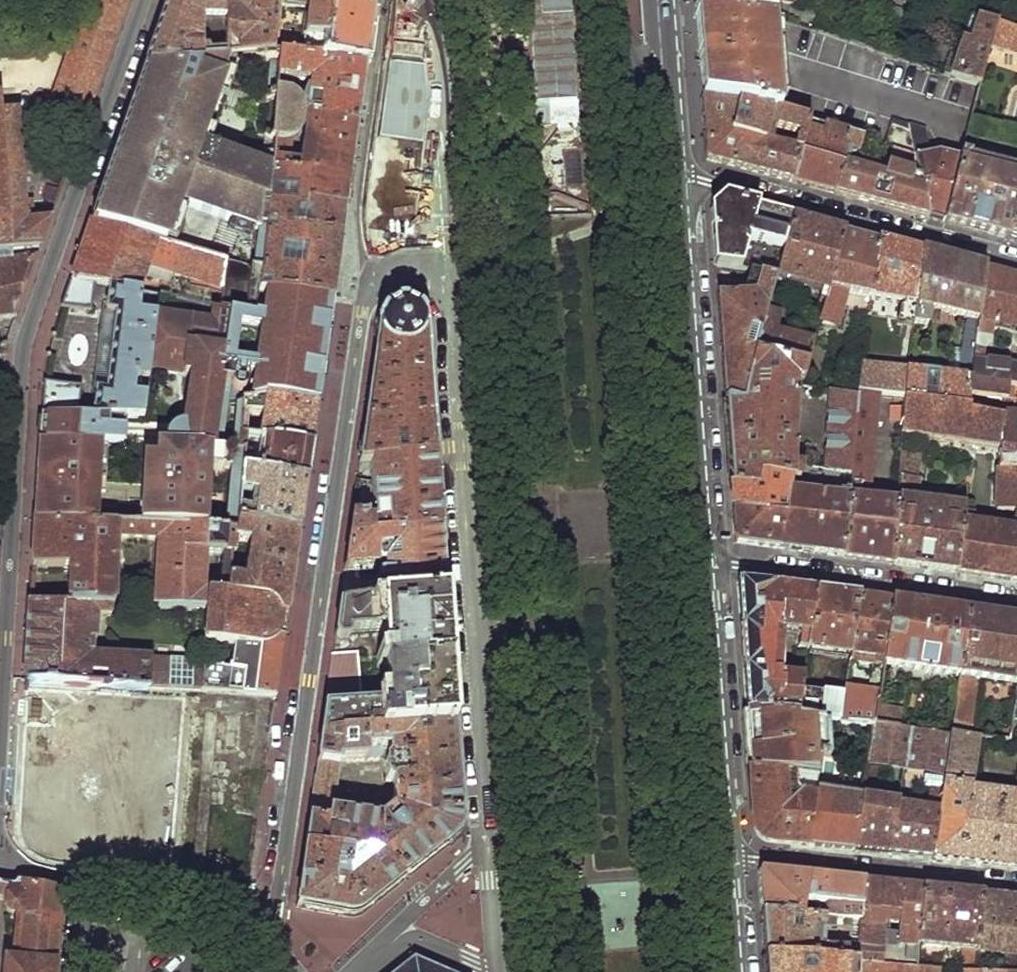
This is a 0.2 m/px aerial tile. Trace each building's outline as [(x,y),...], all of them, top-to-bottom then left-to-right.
[(17,141),(80,136),(84,125),(127,0),(87,0),(47,116),(15,119),(17,141)] [(274,8),(371,16),(373,0),(275,0),(274,8)] [(773,20),(775,0),(696,0),(696,13),(773,20)] [(145,66),(230,59),(271,56),(274,8),(230,8),(165,6),(162,16),(145,66)] [(371,16),(274,8),(271,56),(276,57),(364,66),(368,38),(371,16)] [(698,42),(702,99),(779,113),(773,20),(696,13),(698,42)] [(963,38),(951,77),(979,85),(990,47),(997,24),(970,15),(967,24),(975,26),(971,40),(963,38)] [(997,24),(990,47),(1016,56),(1016,31),(997,24)] [(364,66),(276,57),(273,91),(284,92),(287,93),(288,81),(307,83),(302,120),(305,120),(356,127),(360,97),(364,66)] [(230,59),(145,66),(130,112),(114,154),(100,193),(96,206),(90,222),(164,245),(177,207),(261,237),(262,225),(264,198),(266,170),(199,146),(230,59)] [(809,123),(779,113),(702,99),(705,131),(708,160),(792,181),(809,123)] [(15,119),(14,113),(0,114),(0,255),(42,251),(50,224),(26,224),(24,204),(17,141),(15,119)] [(280,143),(269,143),(266,170),(264,198),(345,208),(350,168),(356,127),(305,120),(301,152),(293,152),(289,142),(280,143)] [(929,218),(946,222),(961,160),(940,153),(936,154),(932,155),(925,131),(894,121),(893,126),(910,132),(920,174),(923,187),(929,218)] [(792,181),(835,192),(842,165),(845,166),(848,152),(856,154),(860,138),(809,123),(792,181)] [(860,138),(856,154),(889,164),(895,147),(887,145),(860,138)] [(1008,238),(1016,205),(1016,174),(969,161),(970,154),(963,153),(961,160),(946,222),(1008,238)] [(835,192),(929,218),(923,187),(911,185),(912,174),(889,168),(885,178),(851,168),(845,166),(842,165),(835,192)] [(345,208),(264,198),(262,225),(341,237),(343,224),(345,208)] [(714,267),(749,274),(760,277),(774,281),(776,279),(791,218),(724,198),(709,211),(712,239),(714,267)] [(1016,241),(1016,205),(1008,238),(1016,241)] [(791,218),(776,279),(821,291),(817,307),(823,309),(843,232),(791,218)] [(248,292),(256,293),(258,271),(225,263),(164,245),(90,222),(81,249),(71,279),(93,285),(108,288),(139,294),(143,277),(147,266),(171,272),(221,287),(231,290),(224,311),(246,315),(248,292)] [(341,237),(262,225),(261,237),(258,271),(256,293),(262,293),(332,300),(336,271),(341,237)] [(821,313),(819,321),(831,324),(837,308),(842,294),(871,299),(878,241),(843,232),(823,309),(821,313)] [(878,241),(871,299),(900,305),(898,326),(912,328),(912,327),(922,253),(878,241)] [(0,255),(0,320),(17,318),(39,258),(42,251),(0,255)] [(922,253),(912,327),(920,327),(927,327),(930,310),(967,319),(965,335),(977,336),(985,271),(922,253)] [(171,272),(147,266),(143,277),(168,284),(171,272)] [(968,395),(977,397),(1005,400),(1008,388),(1015,388),(1016,382),(1016,367),(983,363),(983,352),(989,345),(993,324),(1016,329),(1016,280),(985,271),(977,336),(971,380),(968,380),(968,395)] [(721,352),(726,403),(743,403),(754,357),(766,312),(770,300),(774,281),(760,277),(749,274),(747,279),(755,282),(752,295),(716,297),(721,352)] [(66,291),(59,308),(90,310),(93,285),(71,279),(66,291)] [(94,392),(91,419),(109,419),(142,421),(147,371),(154,312),(155,298),(139,294),(108,288),(105,312),(113,313),(103,393),(94,392)] [(258,317),(245,405),(272,401),(316,407),(324,353),(332,300),(262,293),(258,317)] [(367,402),(359,463),(371,463),(435,458),(426,341),(426,333),(425,326),(423,318),(420,313),(418,309),(411,306),(407,303),(399,303),(393,305),(388,309),(383,315),(380,320),(379,324),(378,328),(377,333),(376,339),(376,343),(367,402)] [(227,348),(219,347),(224,311),(210,308),(207,319),(154,312),(147,371),(185,373),(179,423),(172,426),(165,433),(161,448),(165,448),(202,449),(212,451),(223,379),(227,348)] [(105,312),(94,392),(103,393),(113,313),(105,312)] [(754,357),(807,369),(813,342),(776,331),(781,316),(766,312),(754,357)] [(905,400),(967,408),(968,395),(968,380),(971,380),(977,336),(965,335),(960,364),(958,379),(907,374),(905,400)] [(729,445),(732,486),(752,488),(754,476),(791,479),(799,480),(802,468),(794,467),(796,383),(803,383),(807,369),(754,357),(743,403),(726,403),(729,445)] [(42,417),(76,418),(79,390),(44,385),(43,402),(42,417)] [(903,435),(998,449),(998,511),(1014,512),(1016,512),(1016,389),(1015,388),(1008,388),(1005,400),(977,397),(978,414),(968,412),(967,408),(905,400),(903,435)] [(831,392),(825,472),(849,475),(859,396),(831,392)] [(844,559),(894,566),(898,505),(859,501),(861,485),(871,486),(881,397),(859,394),(859,396),(849,475),(844,559)] [(967,408),(968,412),(978,414),(977,397),(968,395),(967,408)] [(260,424),(258,439),(310,446),(313,426),(316,407),(272,401),(245,405),(244,423),(260,424)] [(76,418),(42,417),(41,428),(40,443),(108,446),(117,446),(124,446),(124,428),(109,428),(109,419),(91,419),(76,418)] [(238,472),(306,482),(308,465),(310,446),(258,439),(242,437),(240,454),(238,472)] [(902,442),(902,455),(917,457),(965,463),(966,456),(921,452),(921,444),(902,442)] [(113,493),(114,482),(106,481),(108,446),(40,443),(36,501),(36,511),(35,524),(104,529),(106,493),(113,493)] [(117,446),(108,446),(106,481),(114,482),(117,446)] [(172,463),(173,449),(165,448),(165,462),(172,463)] [(212,451),(202,449),(173,449),(172,463),(165,462),(153,462),(151,487),(160,488),(159,507),(157,532),(214,535),(218,472),(238,472),(240,454),(212,451)] [(894,566),(957,575),(966,503),(959,502),(958,513),(917,507),(919,478),(916,477),(917,457),(902,455),(898,505),(894,566)] [(348,540),(438,530),(435,458),(371,463),(371,479),(356,479),(354,499),(352,514),(375,512),(375,521),(366,522),(366,516),(351,518),(348,540)] [(784,518),(779,549),(844,559),(849,475),(825,472),(802,468),(799,480),(805,481),(812,485),(837,489),(836,497),(798,493),(789,492),(784,518)] [(233,525),(298,532),(302,507),(306,482),(238,472),(237,495),(255,498),(253,517),(249,512),(235,511),(233,525)] [(733,513),(784,518),(789,492),(791,479),(754,476),(752,488),(732,486),(733,501),(733,513)] [(160,488),(151,487),(150,506),(159,507),(160,488)] [(957,575),(981,578),(988,527),(974,524),(976,503),(966,501),(966,503),(957,575)] [(159,507),(150,506),(149,531),(157,532),(159,507)] [(1016,583),(1016,512),(1014,512),(1013,522),(1016,523),(1014,531),(988,527),(981,578),(1016,583)] [(736,542),(779,549),(784,518),(733,513),(735,529),(736,542)] [(72,571),(69,607),(111,609),(114,543),(158,545),(155,611),(205,613),(207,597),(226,597),(228,581),(204,578),(206,557),(229,559),(232,544),(232,536),(214,535),(157,532),(149,531),(104,529),(35,524),(33,569),(72,571)] [(228,581),(226,597),(264,601),(276,608),(281,615),(287,616),(293,575),(298,532),(233,525),(232,536),(232,544),(248,546),(243,582),(228,581)] [(438,530),(348,540),(344,570),(381,567),(382,577),(375,577),(375,583),(376,589),(383,589),(384,595),(384,601),(443,598),(441,565),(438,530)] [(737,581),(746,712),(796,719),(800,689),(802,675),(779,672),(784,630),(799,633),(797,646),(806,647),(815,589),(737,581)] [(815,589),(806,647),(847,655),(857,596),(815,589)] [(847,655),(847,662),(882,667),(892,600),(857,596),(847,655)] [(205,613),(203,646),(233,648),(255,650),(265,649),(272,645),(277,638),(284,639),(285,627),(287,616),(281,615),(276,608),(264,601),(226,597),(207,597),(205,613)] [(320,736),(452,728),(448,664),(443,598),(384,601),(369,603),(339,604),(335,635),(338,642),(345,641),(348,634),(380,632),(382,657),(377,658),(378,668),(383,667),(384,704),(325,710),(320,736)] [(892,600),(882,667),(958,676),(969,612),(892,600)] [(179,693),(199,695),(201,667),(201,663),(94,657),(97,617),(110,618),(111,609),(69,607),(31,605),(28,645),(25,684),(179,693)] [(967,736),(974,689),(972,679),(1015,684),(1016,673),(1016,619),(969,612),(958,676),(950,734),(967,736)] [(201,667),(199,695),(207,695),(212,695),(275,699),(279,670),(284,639),(277,638),(272,645),(265,649),(255,650),(233,648),(229,671),(201,667)] [(329,676),(326,700),(360,697),(356,652),(332,655),(329,676)] [(838,724),(872,728),(873,725),(876,711),(878,692),(843,688),(842,693),(838,724)] [(800,689),(796,719),(827,723),(838,724),(842,693),(800,689)] [(873,725),(899,728),(902,713),(876,711),(873,725)] [(750,769),(814,777),(818,757),(828,757),(827,723),(796,719),(746,712),(750,769)] [(872,728),(867,763),(902,768),(906,749),(909,728),(899,728),(873,725),(872,728)] [(452,728),(320,736),(313,793),(305,848),(386,862),(402,881),(441,851),(449,845),(453,839),(455,836),(457,830),(458,825),(459,818),(459,812),(459,805),(456,766),(452,728)] [(909,728),(906,749),(926,752),(924,771),(944,773),(950,734),(909,728)] [(932,858),(1016,868),(1016,797),(969,789),(977,738),(967,736),(950,734),(944,773),(943,784),(932,858)] [(902,768),(924,771),(926,752),(906,749),(902,768)] [(855,772),(865,772),(866,768),(867,763),(856,762),(855,772)] [(852,850),(889,853),(897,803),(875,799),(879,770),(866,768),(865,772),(861,798),(852,850)] [(776,841),(806,845),(814,777),(750,769),(755,827),(761,837),(767,840),(776,841)] [(806,845),(852,850),(861,798),(826,792),(827,779),(814,777),(806,845)] [(889,853),(932,858),(943,784),(938,784),(938,788),(931,787),(928,805),(897,803),(889,853)] [(301,878),(297,908),(343,916),(354,917),(362,913),(369,908),(402,881),(386,862),(305,848),(301,878)] [(758,880),(760,913),(803,917),(805,904),(835,908),(833,920),(860,923),(864,881),(770,871),(763,871),(760,873),(758,875),(758,880)] [(924,887),(864,881),(860,923),(856,963),(916,969),(918,944),(924,887)] [(60,892),(45,889),(0,882),(0,902),(5,902),(4,911),(9,917),(17,915),(12,964),(3,963),(3,971),(53,971),(60,892)] [(982,893),(924,887),(918,944),(963,950),(974,950),(982,893)] [(982,893),(974,950),(974,956),(973,971),(980,971),(981,955),(1009,957),(1007,971),(1016,971),(1016,963),(1016,897),(982,893)] [(803,917),(760,913),(763,956),(856,963),(860,923),(833,920),(803,917)] [(974,956),(962,955),(960,971),(961,971),(970,971),(973,971),(974,956)] [(763,956),(765,971),(944,971),(916,969),(856,963),(763,956)] [(417,959),(414,958),(412,960),(397,971),(448,971),(442,969),(417,959)]
